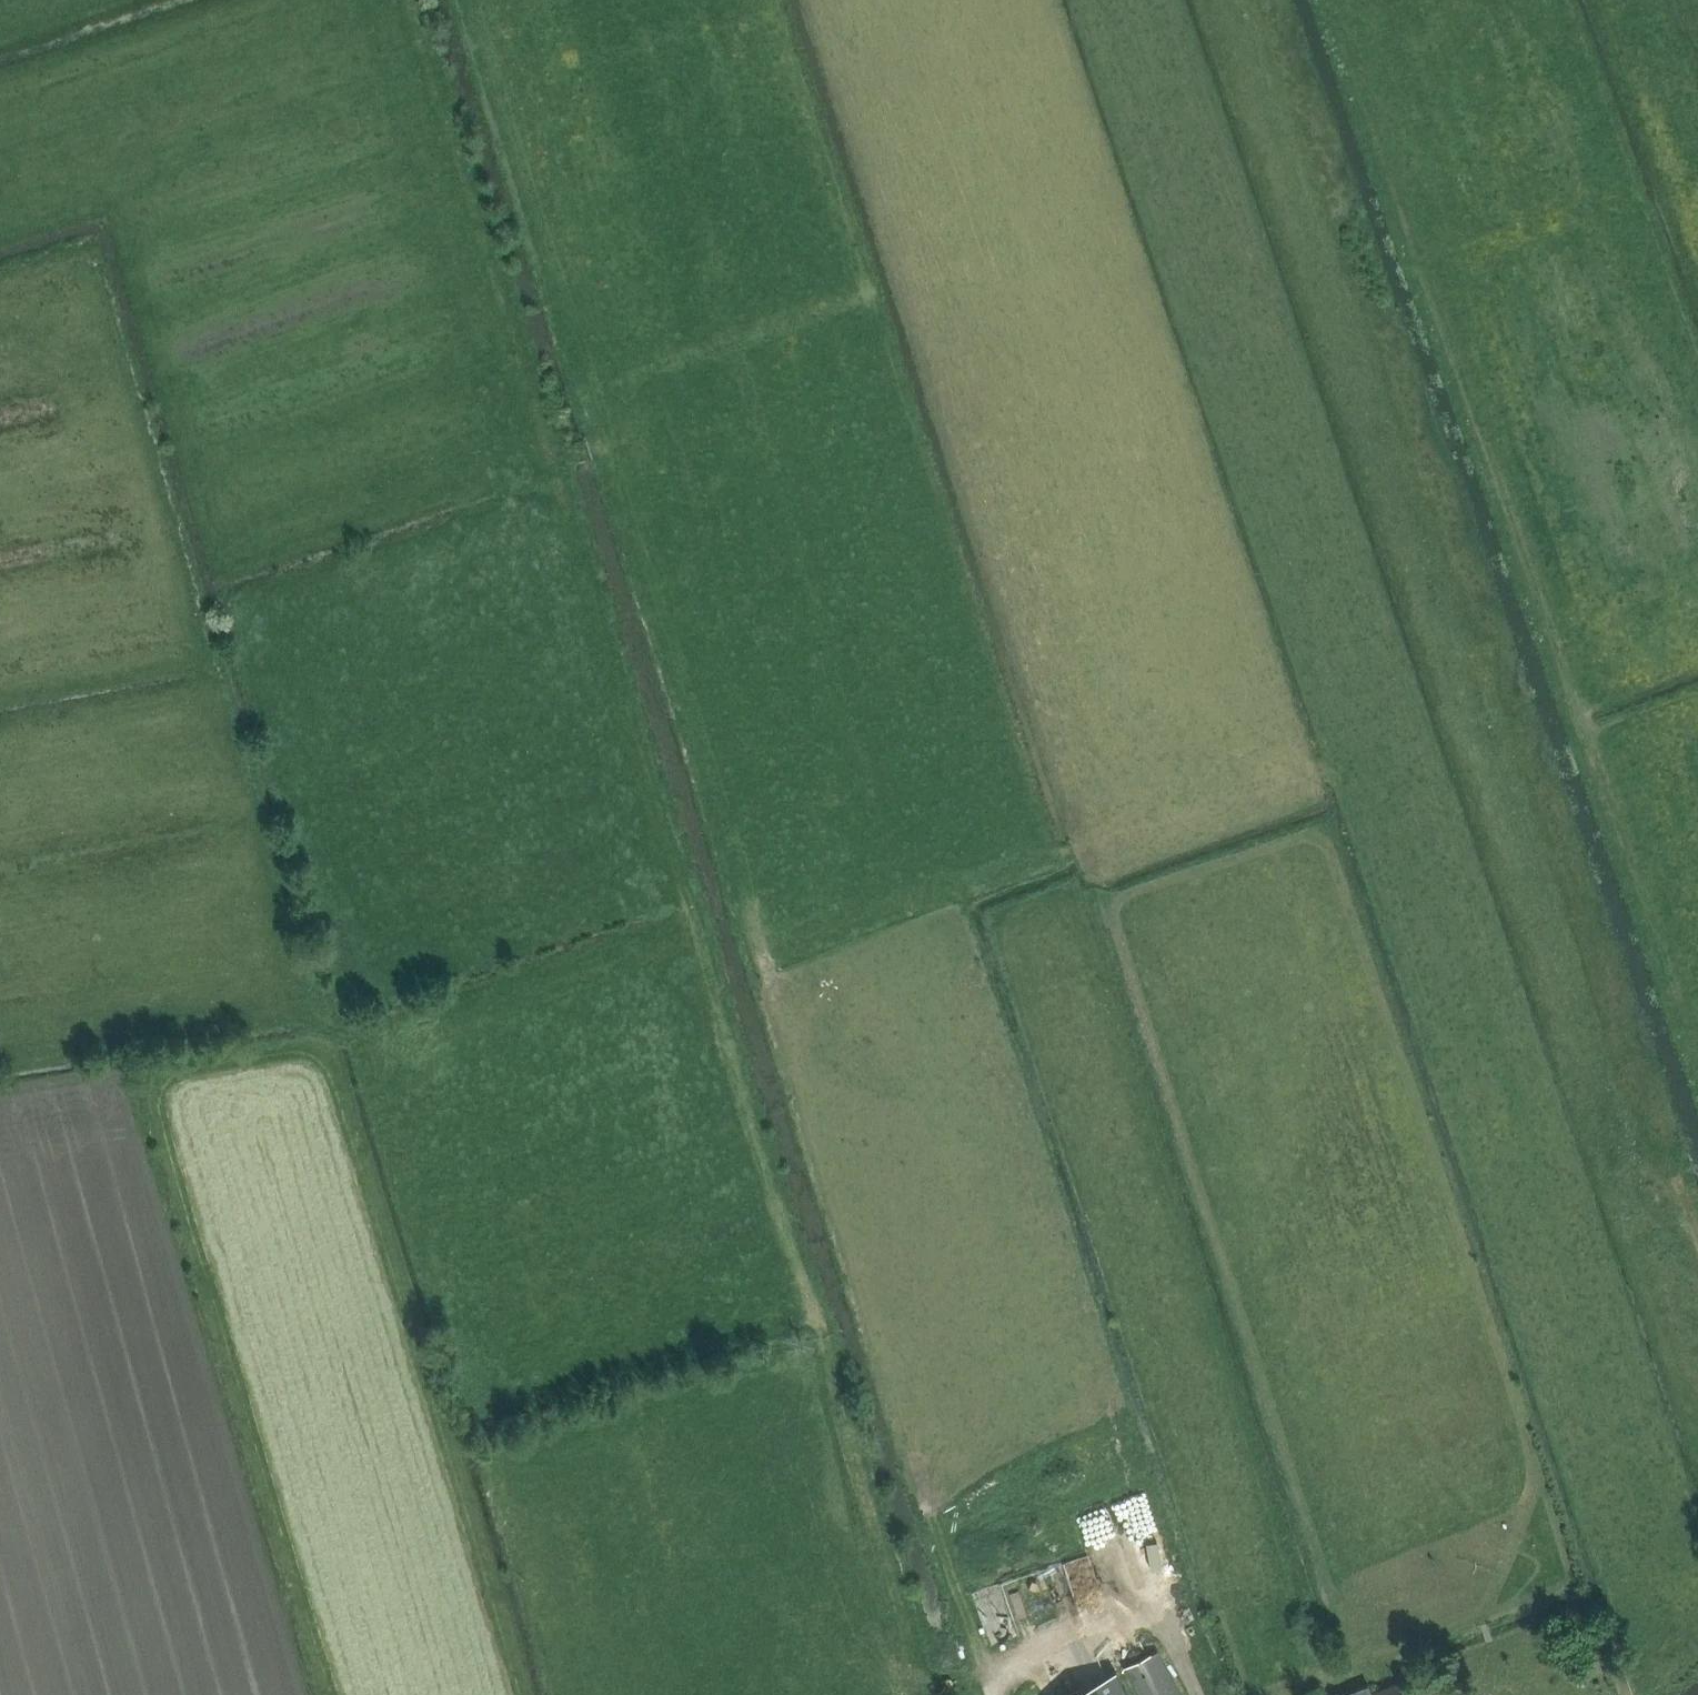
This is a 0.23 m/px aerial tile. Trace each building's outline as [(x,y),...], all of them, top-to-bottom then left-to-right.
[(1132,1535),(1139,1553),(1166,1542),(1160,1525),(1132,1535)] [(1094,1551),(1068,1558),(1082,1606),(1107,1599),(1106,1596),(1118,1593),(1113,1574),(1102,1577),(1094,1551)] [(1058,1641),(1084,1635),(1082,1627),(1056,1633),(1058,1641)] [(1161,1648),(1125,1666),(1139,1694),(1184,1694),(1161,1648)] [(1062,1694),(1135,1694),(1119,1666),(1062,1694)] [(1374,1694),(1409,1694),(1403,1680),(1373,1692),(1374,1694)]
